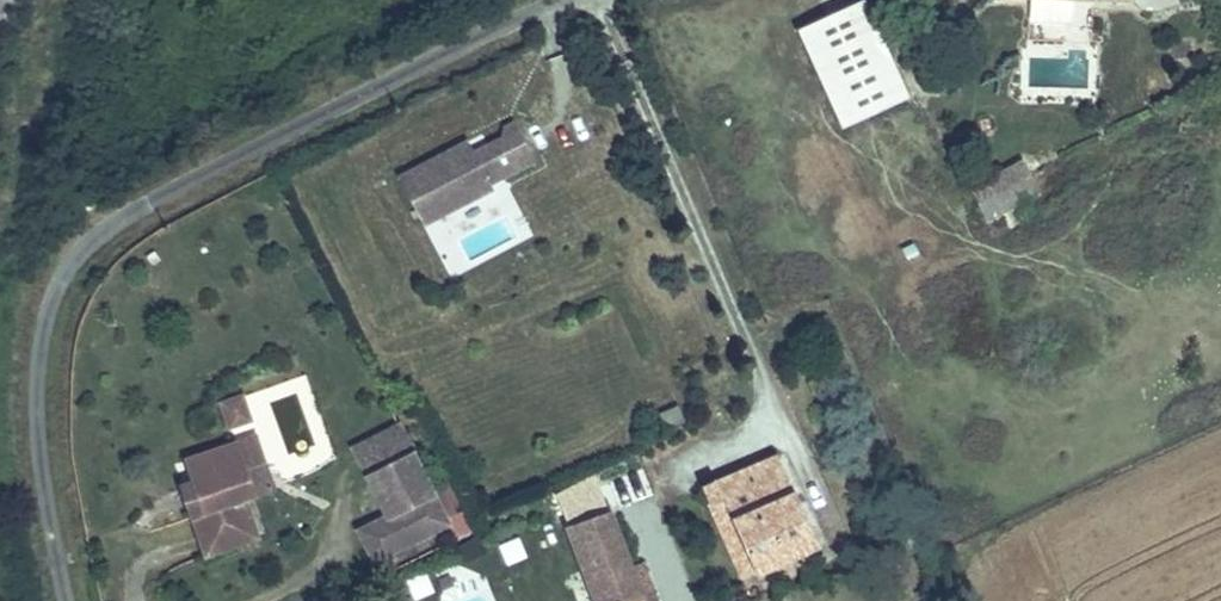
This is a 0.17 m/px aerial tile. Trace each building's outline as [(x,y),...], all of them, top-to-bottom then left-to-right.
[(831,135),(902,103),(854,0),(845,0),(782,29),(831,135)] [(997,6),(1095,8),(1096,0),(997,0),(997,6)] [(499,176),(530,159),(509,122),(498,128),(498,138),(482,146),(499,176)] [(499,176),(482,146),(469,153),(486,184),(499,176)] [(486,184),(469,153),(450,148),(439,154),(434,162),(426,167),(424,162),(394,179),(420,226),(488,189),(486,184)] [(439,154),(424,162),(426,167),(434,162),(439,154)] [(974,194),(979,204),(1029,178),(1024,168),(974,194)] [(1041,200),(1040,198),(1029,178),(979,204),(989,222),(991,227),(1041,200)] [(247,418),(238,395),(215,403),(223,427),(247,418)] [(398,437),(384,409),(338,432),(353,460),(398,437)] [(447,533),(398,437),(353,460),(373,500),(345,515),(373,570),(447,533)] [(209,521),(193,527),(205,560),(259,538),(248,508),(255,505),(237,454),(190,471),(199,494),(209,521)] [(697,495),(705,512),(725,504),(752,567),(756,575),(811,550),(774,462),(697,495)] [(183,501),(193,527),(209,521),(199,494),(183,501)] [(725,504),(705,512),(731,576),(752,567),(725,504)] [(445,516),(455,542),(475,534),(465,508),(445,516)] [(589,600),(656,600),(642,569),(629,574),(604,516),(561,534),(589,600)] [(478,536),(458,542),(464,561),(484,554),(478,536)] [(501,566),(524,560),(519,537),(496,543),(501,566)] [(403,580),(410,600),(431,593),(424,573),(403,580)]
